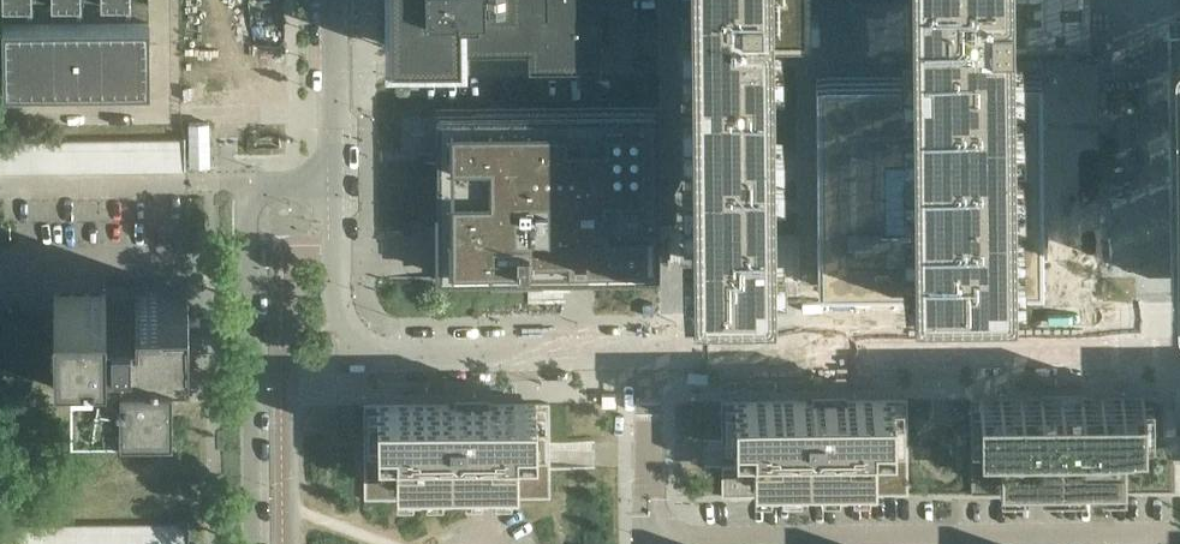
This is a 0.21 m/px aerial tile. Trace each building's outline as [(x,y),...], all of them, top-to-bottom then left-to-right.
[(600,0),(390,0),(390,51),(462,51),(461,33),(528,33),(528,50),(600,49),(600,0)] [(686,60),(688,290),(772,289),(770,60),(770,30),(809,30),(808,0),(685,0),(686,60)] [(1168,21),(1172,272),(1179,272),(1179,21),(1168,21)] [(150,91),(150,23),(2,25),(3,92),(150,91)] [(1040,73),(816,75),(818,286),(1043,284),(1040,73)] [(657,273),(656,193),(655,111),(474,113),(474,112),(440,112),(441,276),(491,275),(491,274),(543,274),(543,275),(568,275),(568,274),(657,273)] [(156,167),(155,136),(141,137),(141,167),(156,167)] [(170,166),(170,136),(155,136),(156,167),(170,166)] [(186,166),(185,136),(170,136),(170,166),(186,166)] [(69,167),(69,137),(54,138),(55,168),(69,167)] [(84,167),(83,137),(69,137),(69,167),(84,167)] [(98,167),(98,137),(83,137),(84,167),(98,167)] [(113,167),(112,137),(98,137),(98,167),(113,167)] [(127,167),(127,137),(112,137),(113,167),(127,167)] [(141,167),(141,137),(127,137),(127,167),(141,167)] [(11,138),(0,138),(0,168),(12,168),(11,138)] [(26,168),(26,138),(11,138),(12,168),(26,168)] [(40,168),(40,138),(26,138),(26,168),(40,168)] [(55,168),(54,138),(40,138),(40,168),(55,168)] [(188,344),(188,319),(188,292),(135,292),(136,303),(131,303),(111,303),(111,304),(106,304),(106,293),(54,293),(54,345),(71,345),(71,393),(120,393),(120,394),(172,394),(172,344),(188,344)] [(970,400),(971,492),(1179,490),(1179,398),(970,400)] [(908,494),(908,399),(848,400),(813,400),(721,401),(722,439),(722,441),(739,441),(739,448),(739,466),(722,466),(722,468),(722,496),(908,494)] [(548,467),(548,450),(548,443),(550,443),(550,441),(550,403),(364,405),(365,499),(551,497),(551,469),(550,467),(548,467)] [(101,521),(87,522),(87,543),(102,543),(101,521)] [(116,521),(101,521),(102,543),(116,543),(116,521)] [(130,521),(116,521),(116,543),(131,543),(130,521)] [(145,521),(130,521),(131,543),(145,543),(145,521)] [(159,521),(145,521),(145,543),(159,543),(159,521)] [(174,521),(159,521),(159,543),(174,543),(174,521)] [(189,521),(174,521),(174,543),(189,543),(189,521)] [(15,522),(1,522),(1,543),(15,543),(15,522)] [(29,522),(15,522),(15,543),(30,543),(29,522)] [(44,522),(29,522),(30,543),(44,543),(44,522)] [(58,522),(44,522),(44,543),(58,543),(58,522)] [(73,522),(58,522),(58,543),(73,543),(73,522)] [(87,522),(73,522),(73,543),(87,543),(87,522)]
